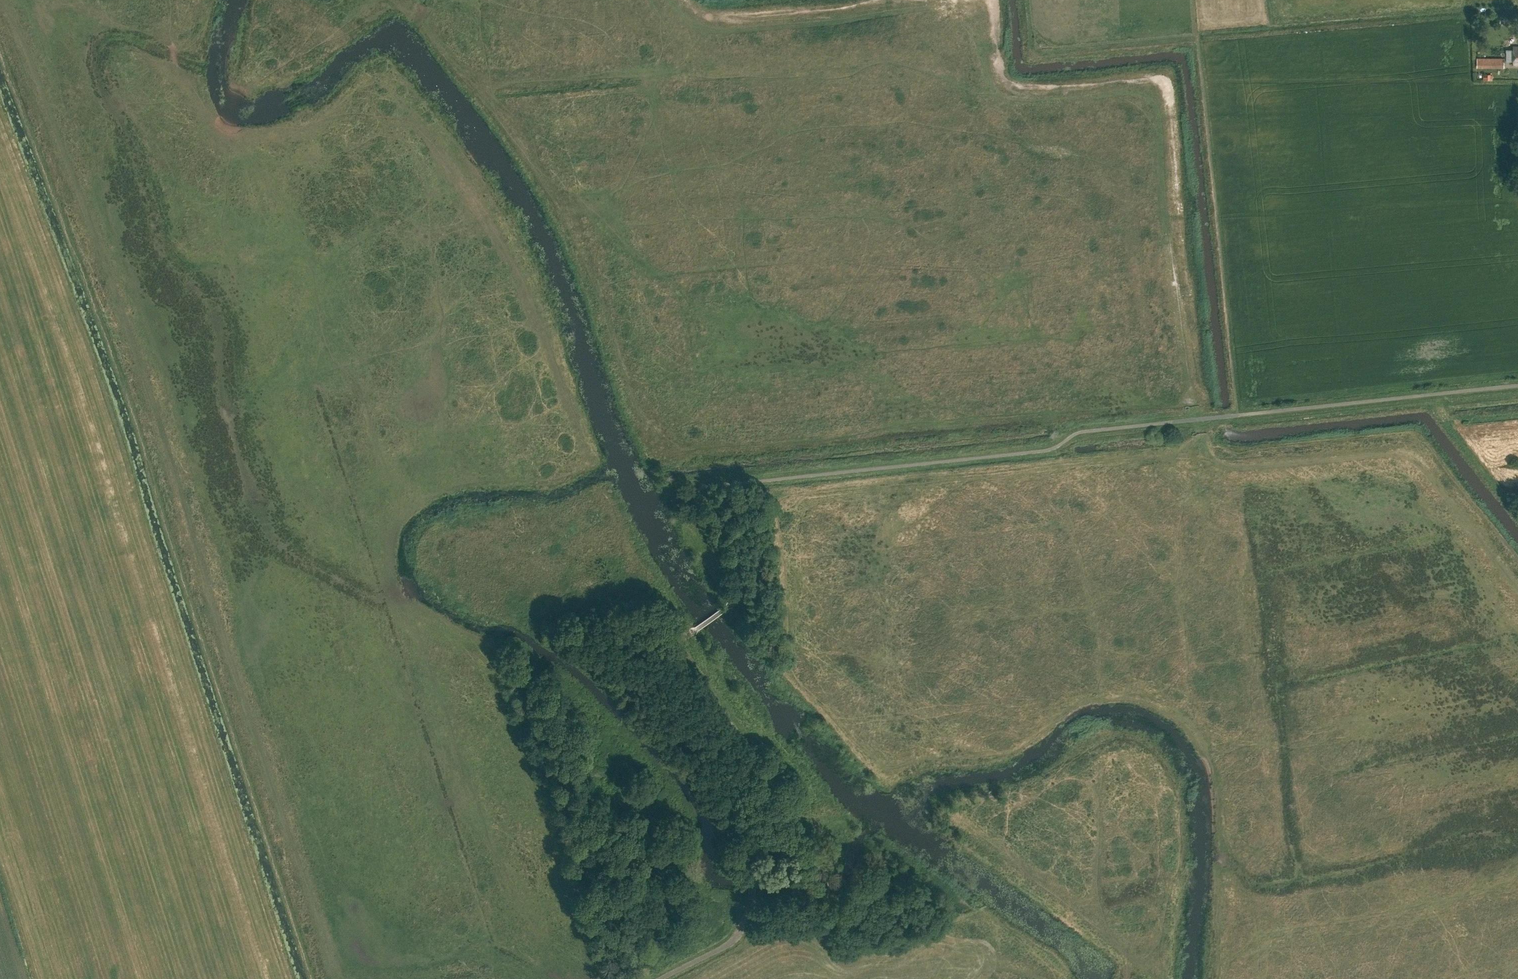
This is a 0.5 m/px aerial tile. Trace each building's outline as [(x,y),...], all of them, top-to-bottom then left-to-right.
[(1505,59),(1477,59),(1478,68),(1504,68),(1505,59)]
